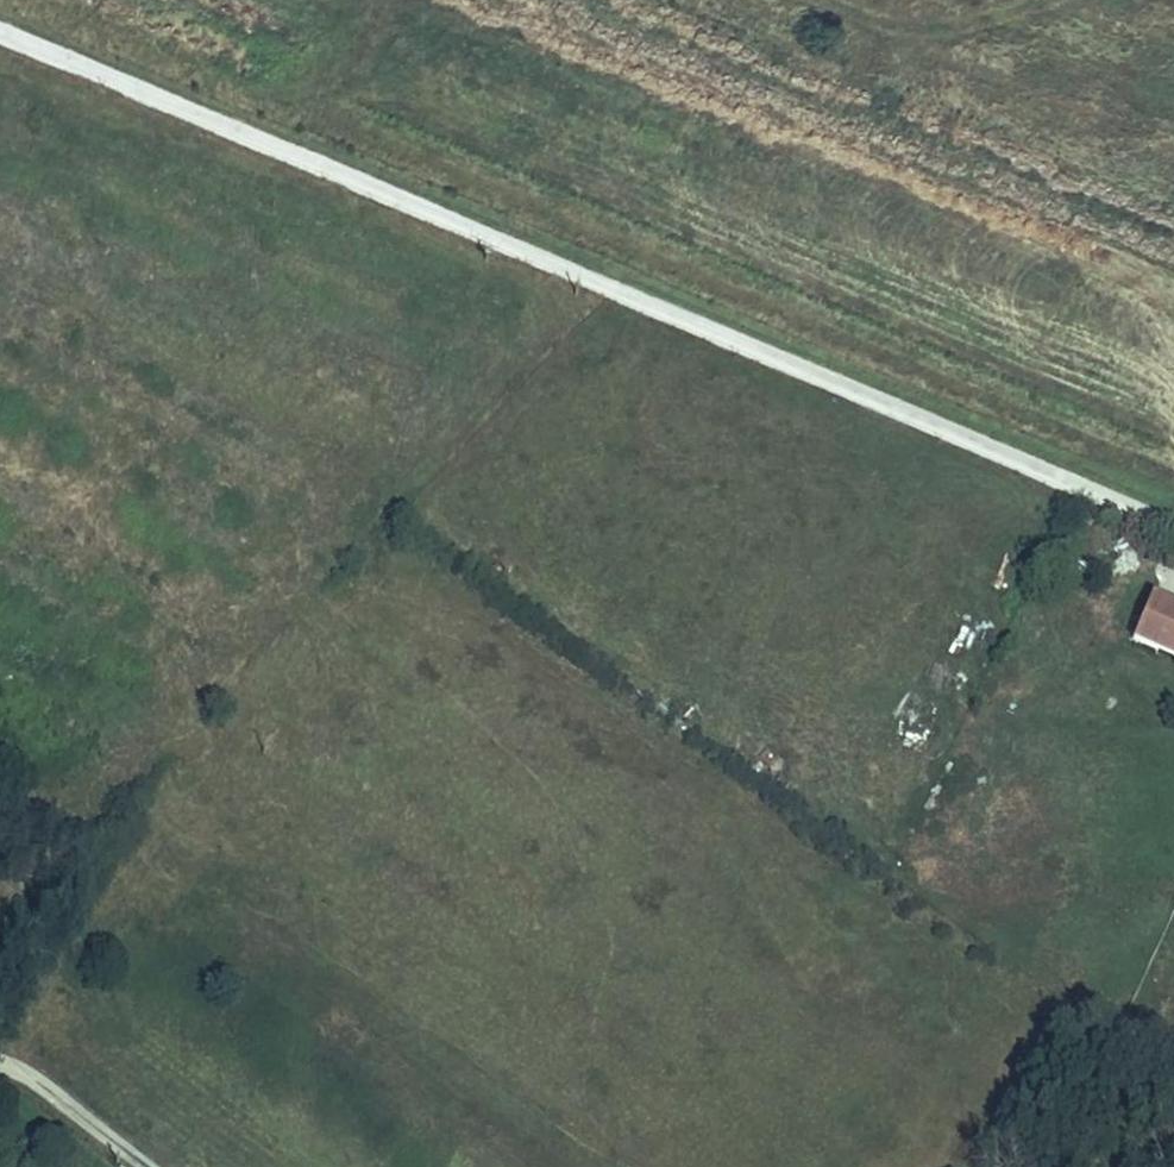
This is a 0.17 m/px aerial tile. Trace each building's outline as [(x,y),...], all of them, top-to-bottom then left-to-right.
[(1155,594),(1137,637),(1173,653),(1173,601),(1155,594)]
